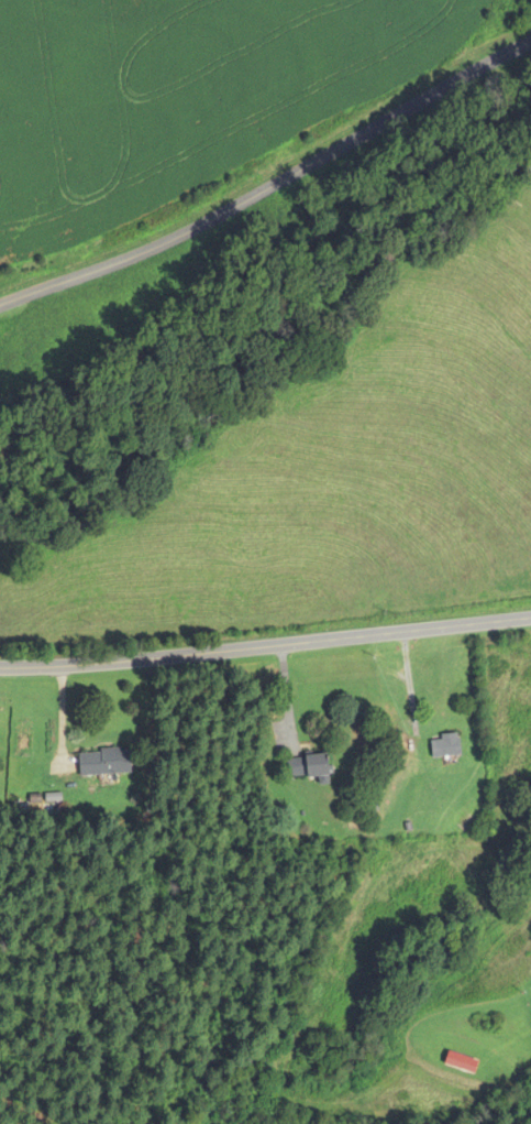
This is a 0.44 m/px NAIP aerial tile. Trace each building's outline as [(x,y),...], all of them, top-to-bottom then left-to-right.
[(432,758),(459,756),(458,736),(430,738),(432,758)] [(130,773),(129,748),(78,752),(79,776),(130,773)] [(327,777),(327,756),(287,756),(287,777),(327,777)]
